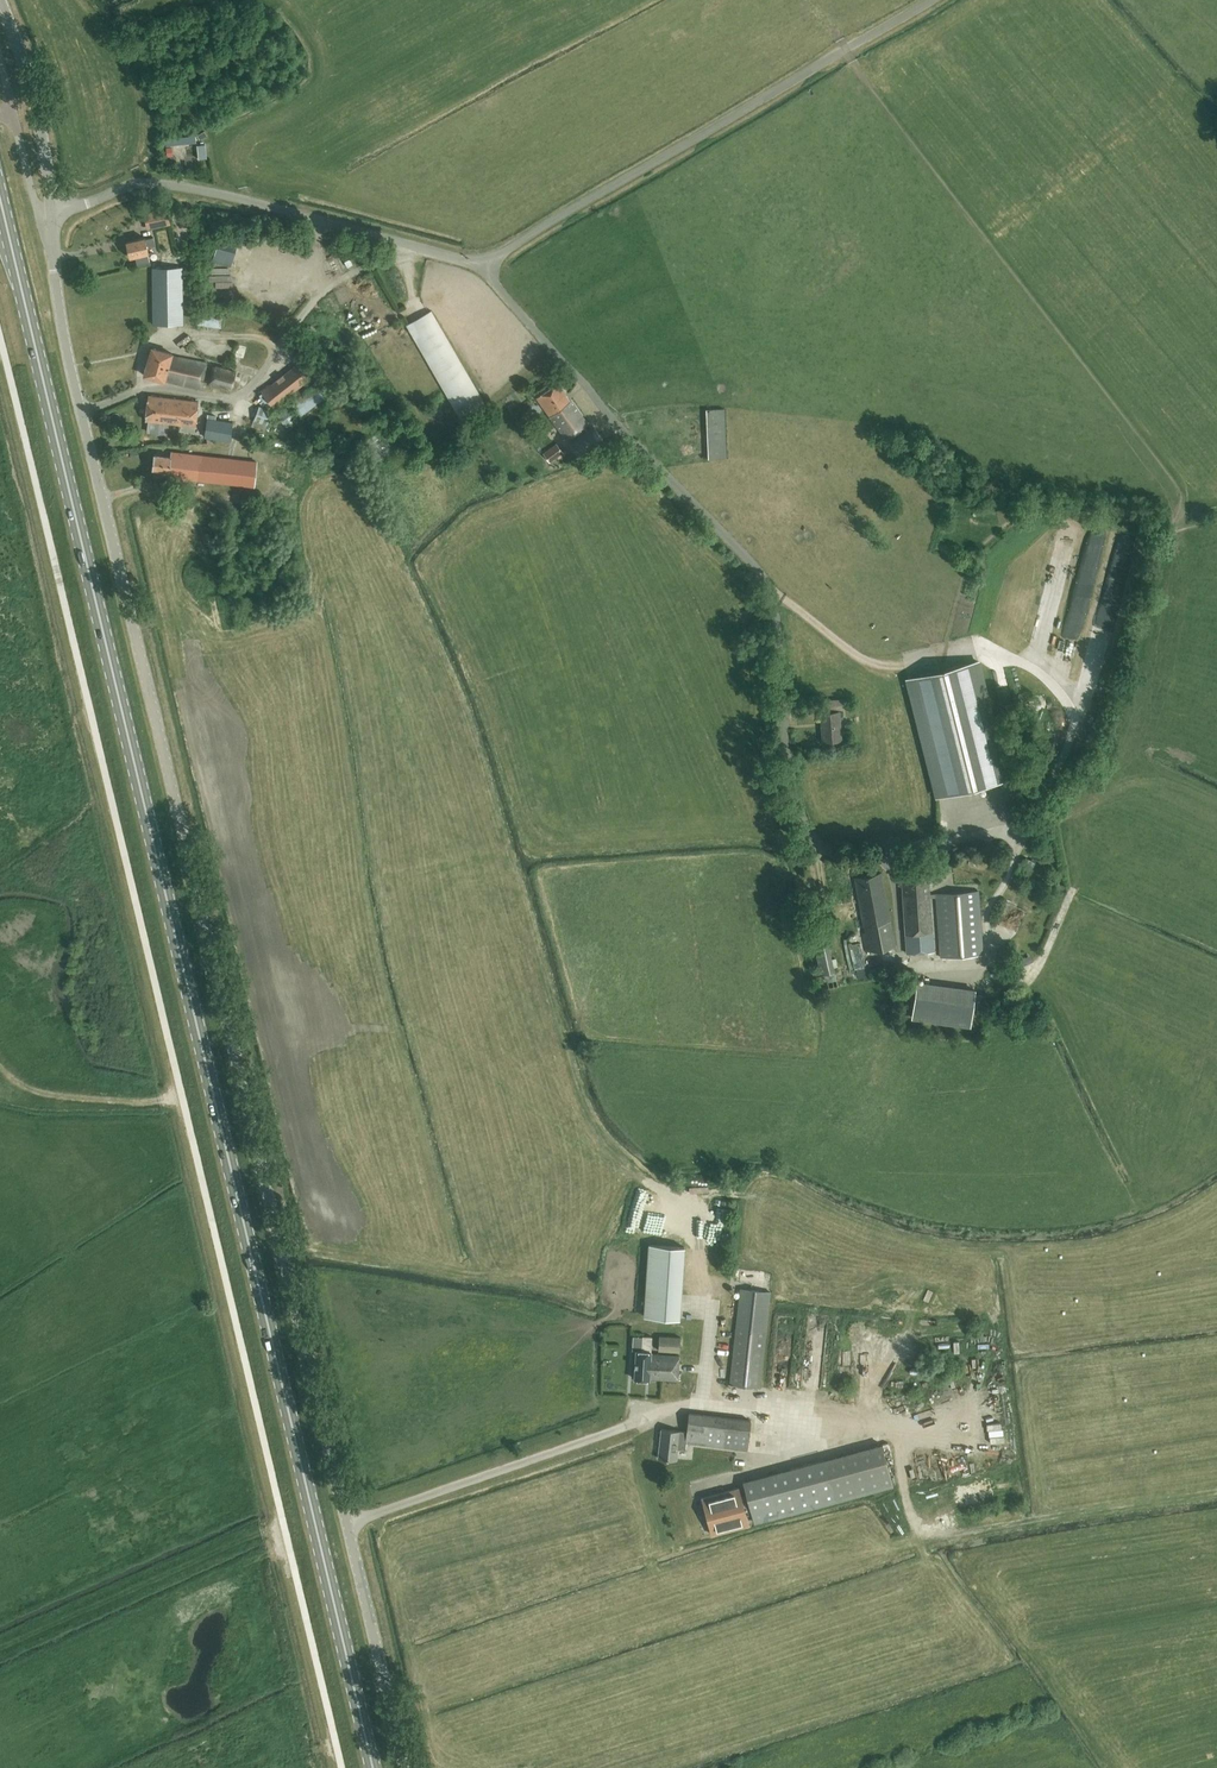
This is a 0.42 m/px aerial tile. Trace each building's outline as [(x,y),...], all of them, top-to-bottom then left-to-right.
[(172,109),(181,105),(179,98),(169,102),(172,109)] [(172,144),(197,142),(196,135),(172,138),(172,144)] [(200,159),(207,157),(204,143),(197,145),(200,159)] [(152,212),(146,214),(149,224),(169,220),(166,205),(151,209),(152,212)] [(126,241),(130,257),(135,255),(137,264),(150,261),(147,247),(155,245),(153,236),(145,238),(145,237),(126,241)] [(347,266),(352,263),(349,258),(344,261),(347,266)] [(154,324),(182,323),(181,266),(153,267),(154,324)] [(227,298),(240,303),(247,283),(235,278),(227,298)] [(351,286),(338,294),(347,308),(360,299),(351,286)] [(347,313),(351,321),(365,315),(361,307),(347,313)] [(406,324),(459,416),(484,402),(431,310),(406,324)] [(221,329),(222,315),(199,313),(198,327),(221,329)] [(314,343),(320,340),(313,325),(307,328),(314,343)] [(148,362),(176,370),(203,375),(207,362),(171,354),(171,353),(152,348),(148,362)] [(176,370),(148,362),(144,375),(164,381),(164,379),(182,383),(201,386),(203,375),(176,370)] [(299,362),(271,384),(283,399),(311,377),(299,362)] [(231,390),(236,370),(212,364),(207,384),(231,390)] [(558,382),(537,397),(565,438),(587,423),(558,382)] [(517,392),(502,402),(509,412),(524,402),(517,392)] [(145,419),(184,424),(196,425),(198,400),(148,395),(145,419)] [(287,425),(301,414),(291,401),(278,412),(287,425)] [(259,405),(255,415),(251,426),(264,430),(268,420),(271,410),(259,405)] [(706,409),(708,458),(726,457),(724,408),(706,409)] [(216,415),(208,413),(205,436),(230,440),(233,421),(216,418),(216,415)] [(594,427),(582,435),(583,437),(574,443),(582,453),(602,439),(594,427)] [(562,450),(556,443),(543,452),(550,462),(558,456),(559,458),(567,452),(564,448),(562,450)] [(382,457),(388,449),(382,445),(376,453),(382,457)] [(169,475),(200,479),(200,480),(233,485),(254,486),(257,460),(234,458),(204,454),(204,456),(172,451),(171,456),(154,454),(152,468),(169,471),(169,475)] [(246,507),(251,515),(265,506),(260,498),(246,507)] [(218,506),(222,515),(235,510),(231,500),(218,506)] [(1078,602),(1081,594),(1073,592),(1071,600),(1078,602)] [(937,796),(1007,778),(977,660),(908,678),(937,796)] [(844,701),(845,701),(848,701),(847,699),(845,699),(826,700),(827,709),(845,707),(844,701)] [(841,739),(839,711),(820,712),(822,741),(841,739)] [(901,870),(906,952),(933,950),(930,896),(936,896),(941,957),(982,954),(977,890),(930,894),(928,868),(901,870)] [(895,945),(881,872),(854,877),(865,931),(862,932),(866,951),(895,945)] [(1007,914),(1006,918),(1012,921),(1011,923),(1017,926),(1020,919),(1007,914)] [(838,984),(827,935),(813,938),(821,974),(815,976),(818,989),(838,984)] [(862,958),(851,958),(852,971),(863,971),(862,958)] [(976,993),(918,986),(913,1024),(971,1031),(976,993)] [(622,1174),(638,1183),(644,1173),(628,1164),(622,1174)] [(701,1202),(693,1207),(697,1214),(705,1209),(701,1202)] [(707,1213),(708,1234),(712,1233),(713,1238),(728,1237),(727,1212),(707,1213)] [(649,1246),(645,1321),(681,1323),(686,1248),(649,1246)] [(739,1292),(730,1383),(760,1386),(768,1295),(739,1292)] [(943,1324),(935,1327),(938,1335),(945,1333),(943,1324)] [(659,1335),(658,1350),(679,1351),(680,1336),(659,1335)] [(652,1336),(647,1336),(642,1336),(641,1350),(636,1350),(634,1378),(649,1379),(649,1378),(677,1380),(679,1355),(651,1353),(652,1336)] [(954,1378),(961,1374),(957,1367),(950,1371),(954,1378)] [(687,1431),(661,1428),(658,1458),(676,1459),(677,1449),(685,1450),(686,1442),(704,1444),(705,1443),(747,1448),(750,1420),(689,1412),(687,1431)] [(824,1459),(835,1501),(892,1485),(881,1444),(824,1459)] [(755,1522),(835,1501),(824,1459),(744,1481),(755,1522)] [(713,1534),(750,1524),(740,1487),(703,1497),(713,1534)]
